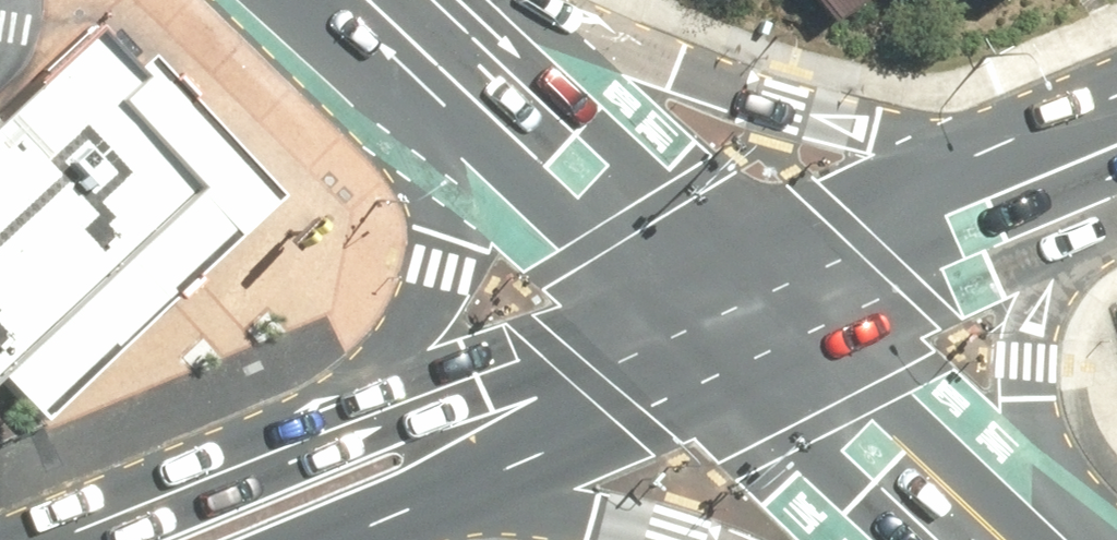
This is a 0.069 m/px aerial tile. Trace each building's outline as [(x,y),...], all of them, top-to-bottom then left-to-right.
[(814,22),(840,0),(796,0),(814,22)] [(5,123),(0,128),(0,376),(5,371),(41,409),(270,193),(182,94),(156,65),(149,72),(110,29),(45,87),(5,123)]
